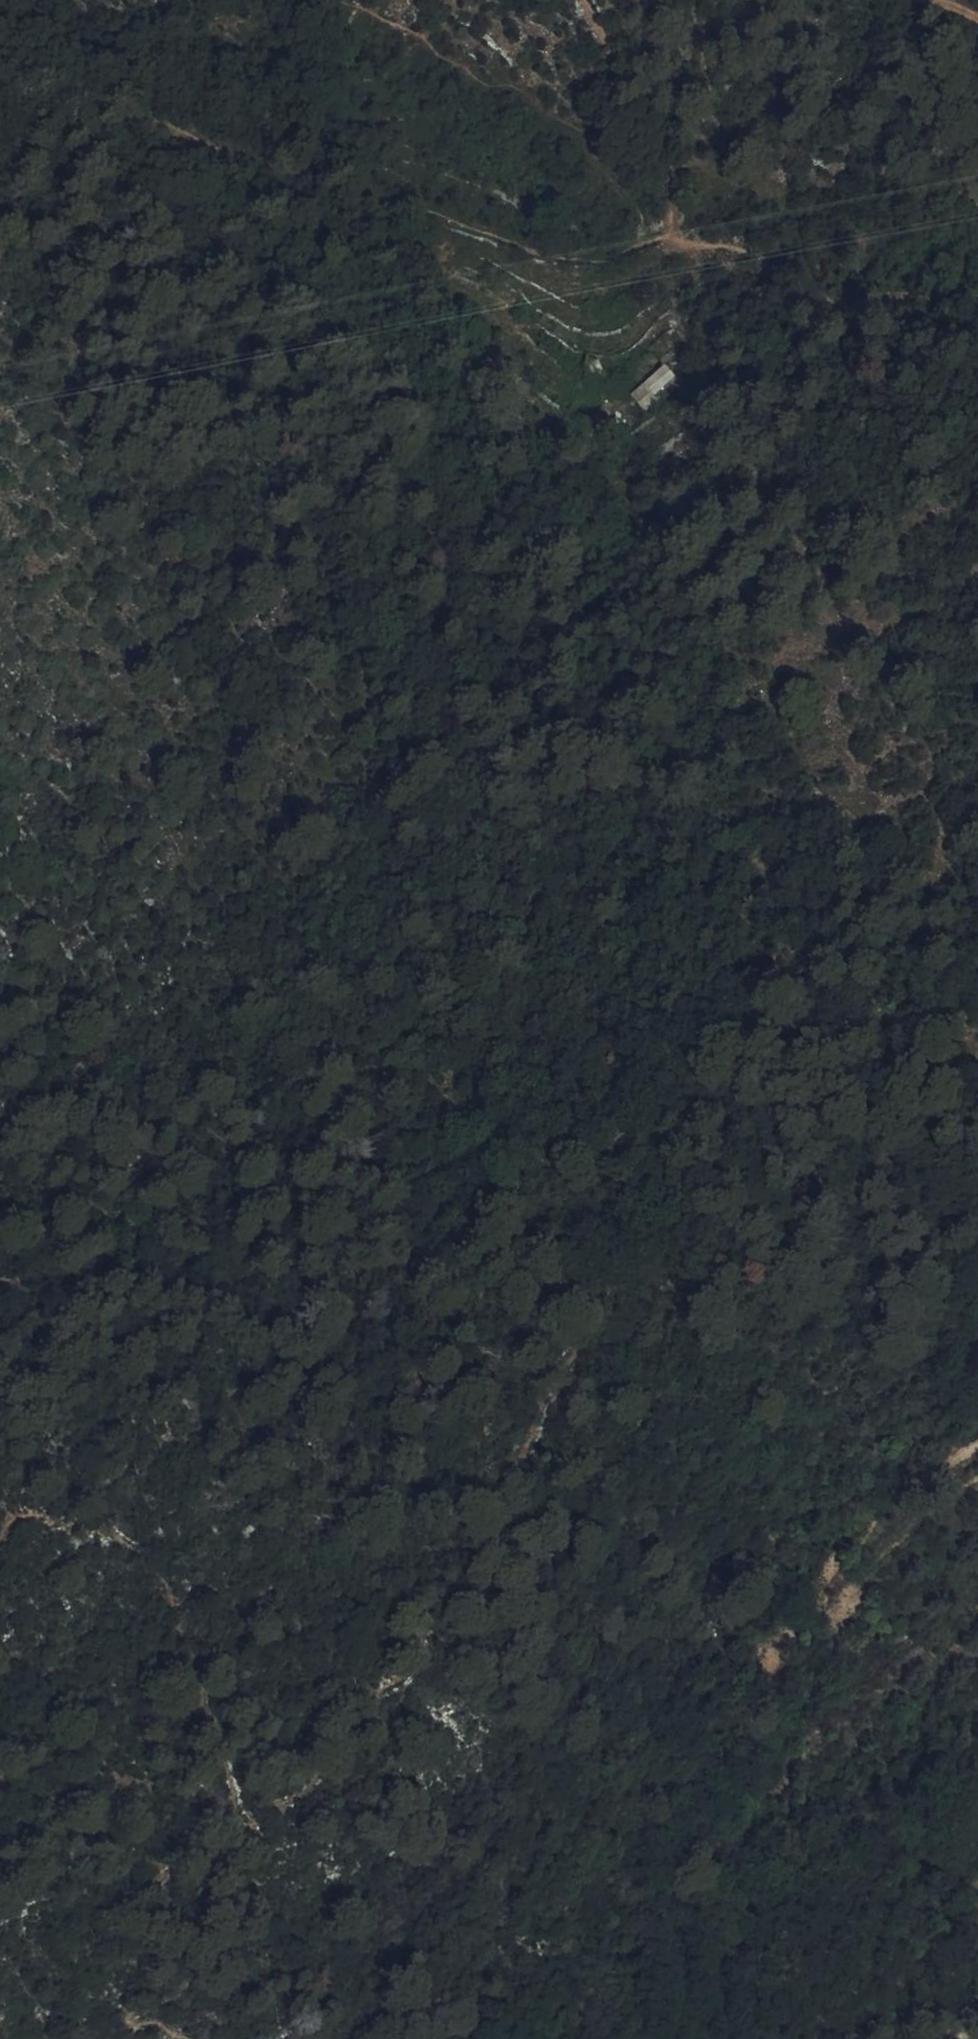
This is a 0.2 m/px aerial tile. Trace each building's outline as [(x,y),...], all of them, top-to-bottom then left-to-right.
[(668,364),(632,390),(643,404),(678,379),(668,364)]
